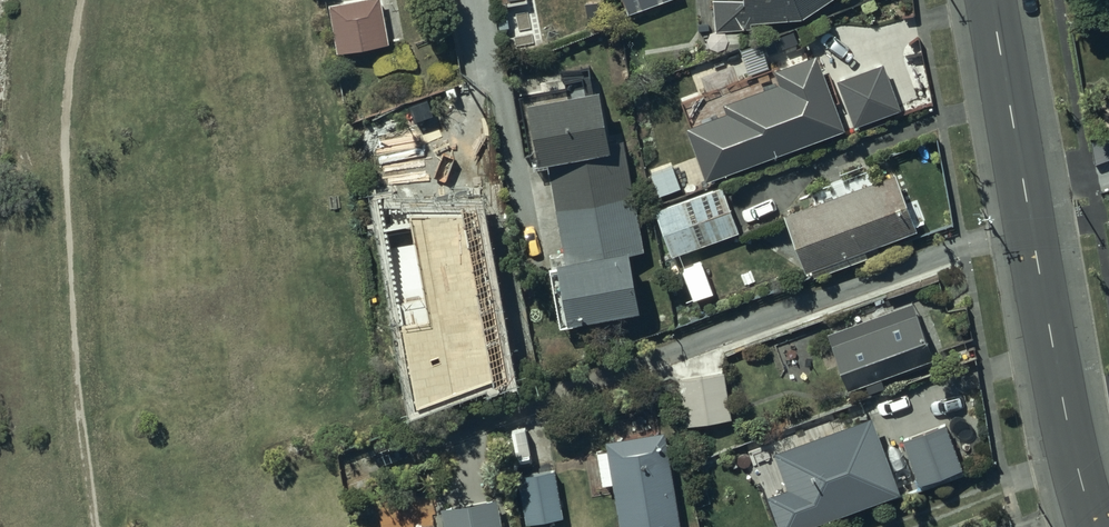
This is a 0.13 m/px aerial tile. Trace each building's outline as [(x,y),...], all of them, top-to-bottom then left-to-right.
[(326,2),(335,51),(386,42),(378,0),(340,0),(326,2)] [(626,14),(662,0),(620,0),(626,14)] [(711,30),(749,29),(749,20),(799,18),(824,0),(711,0),(711,30)] [(841,128),(813,53),(770,69),(775,81),(722,101),(725,109),(683,125),(701,177),(841,128)] [(880,63),(834,79),(851,123),(896,107),(880,63)] [(593,86),(561,92),(560,85),(516,94),(519,108),(523,107),(533,160),(543,158),(561,250),(547,253),(549,265),(551,264),(563,319),(634,305),(623,251),(641,248),(632,207),(619,143),(605,146),(593,86)] [(374,228),(384,285),(446,276),(449,295),(496,288),(472,142),(423,150),(435,217),(402,223),(400,212),(385,215),(387,225),(374,228)] [(811,190),(815,200),(781,213),(803,269),(809,267),(812,275),(878,250),(875,242),(912,228),(890,171),(874,178),(870,167),(811,190)] [(720,186),(653,211),(669,255),(736,230),(720,186)] [(909,300),(824,331),(844,385),(929,354),(909,300)] [(518,316),(451,327),(459,379),(526,368),(518,316)] [(722,370),(674,377),(680,423),(728,417),(722,370)] [(765,494),(776,526),(790,526),(896,490),(870,416),(843,425),(840,418),(747,451),(762,495),(765,494)] [(944,422),(900,439),(917,482),(961,465),(944,422)] [(605,448),(593,450),(598,483),(610,482),(617,526),(677,526),(662,429),(603,439),(605,448)] [(552,469),(516,476),(524,521),(560,515),(552,469)] [(502,484),(429,498),(432,514),(374,526),(510,526),(502,484)]
